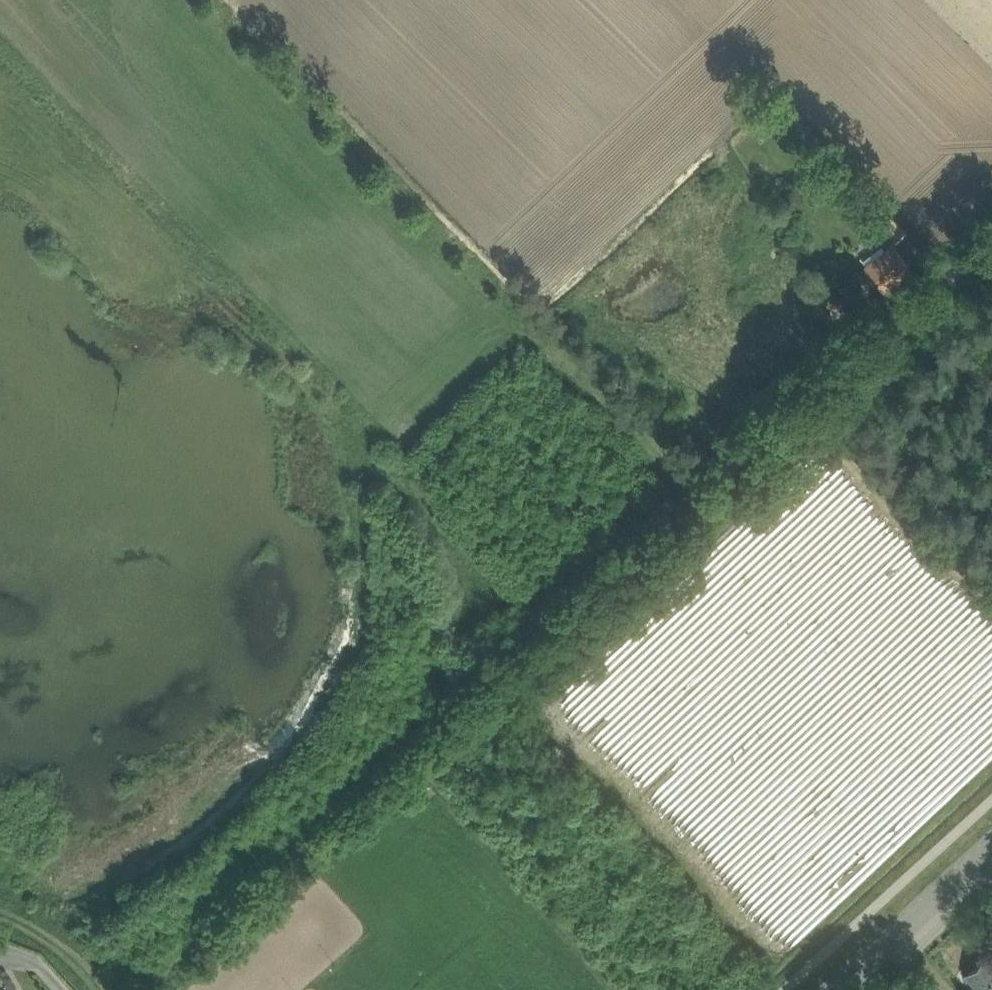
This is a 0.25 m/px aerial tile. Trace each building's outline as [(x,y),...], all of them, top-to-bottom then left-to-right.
[(893,246),(868,266),(883,286),(909,266),(893,246)] [(991,951),(965,975),(979,989),(991,989),(991,953),(991,951)]
